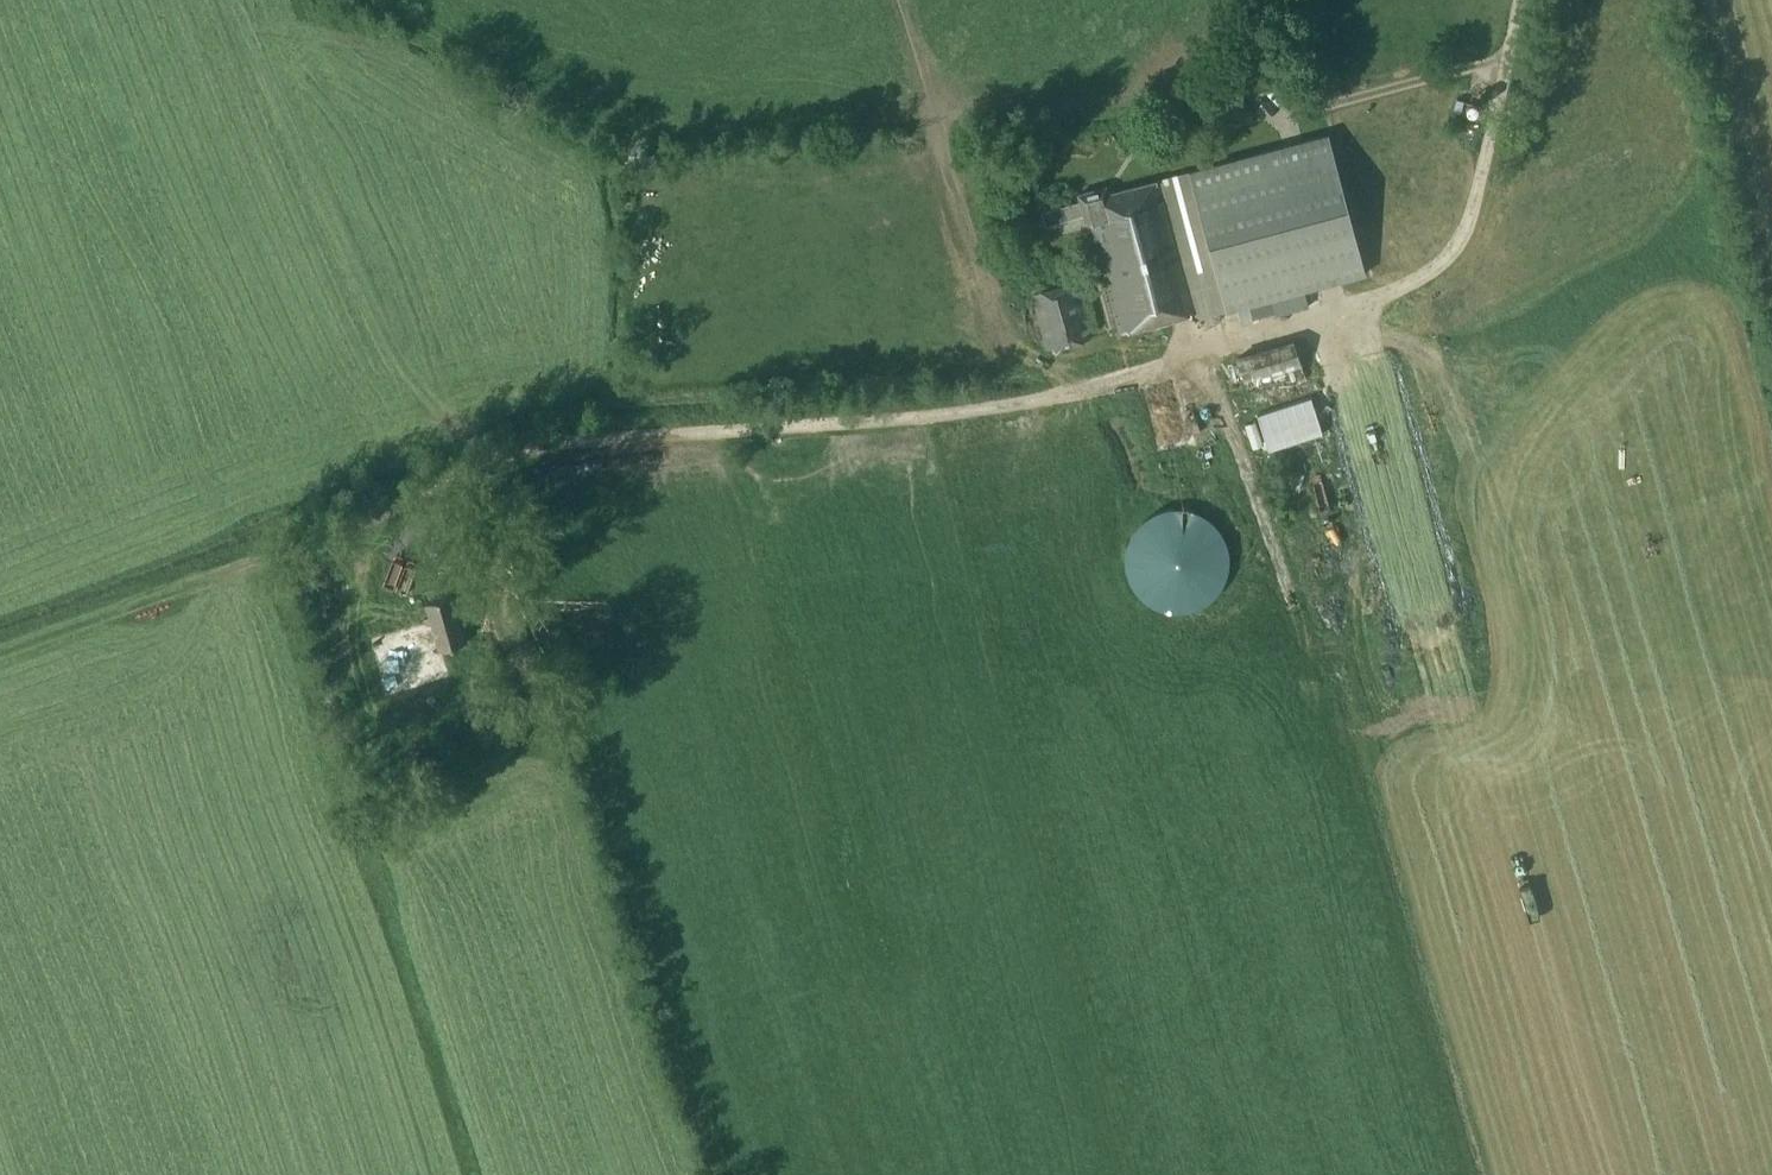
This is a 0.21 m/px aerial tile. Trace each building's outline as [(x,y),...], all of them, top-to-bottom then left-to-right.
[(1221,103),(1235,123),(1253,111),(1238,91),(1221,103)] [(1237,306),(1242,324),(1255,321),(1254,317),(1307,303),(1303,289),(1364,272),(1328,134),(1163,178),(1163,179),(1109,194),(1107,186),(1080,193),(1081,199),(1041,210),(1045,224),(1085,214),(1088,223),(1092,222),(1121,331),(1198,311),(1199,316),(1237,306)] [(1092,338),(1078,281),(1031,292),(1045,349),(1092,338)] [(1245,355),(1258,395),(1311,378),(1298,338),(1245,355)] [(1274,450),(1330,431),(1318,395),(1262,413),(1274,450)] [(1126,545),(1125,559),(1126,572),(1132,585),(1140,596),(1151,604),(1164,610),(1177,611),(1191,610),(1203,604),(1214,596),(1223,585),(1228,572),(1230,559),(1228,545),(1223,533),(1214,522),(1203,513),(1191,508),(1177,506),(1164,508),(1151,513),(1140,522),(1132,533),(1126,545)] [(433,654),(465,645),(451,595),(425,603),(429,618),(425,619),(428,628),(425,629),(433,654)]
